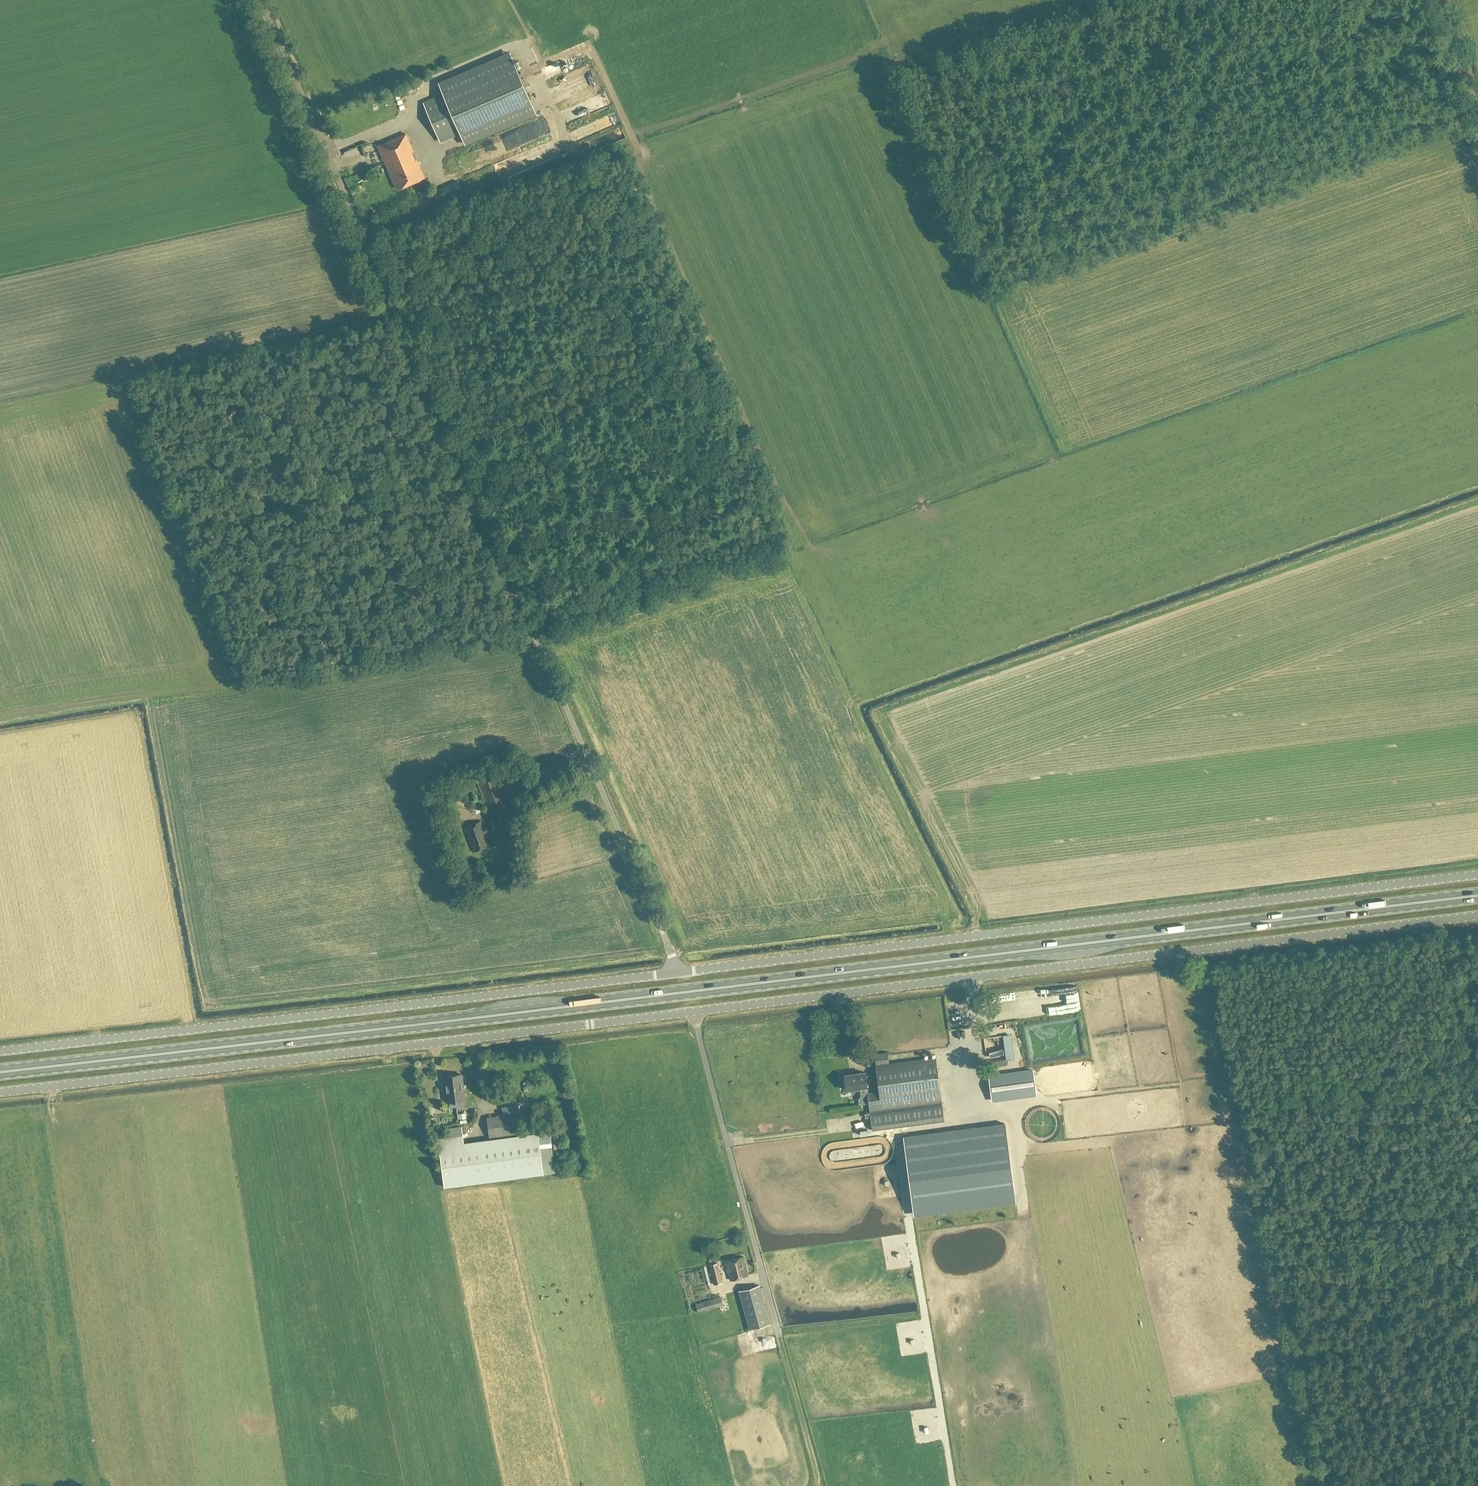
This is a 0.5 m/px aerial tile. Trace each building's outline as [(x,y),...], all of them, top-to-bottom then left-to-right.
[(439,86),(443,95),(422,104),(438,141),(459,132),(465,144),(536,113),(511,55),(439,86)] [(546,65),(550,74),(560,69),(556,60),(546,65)] [(424,177),(415,156),(406,135),(378,147),(397,189),(424,177)] [(284,479),(280,454),(273,455),(277,481),(284,479)] [(512,766),(498,771),(508,800),(524,794),(512,766)] [(497,778),(480,784),(478,785),(483,800),(485,799),(489,809),(506,801),(497,778)] [(483,811),(484,803),(478,797),(470,800),(469,809),(475,814),(483,811)] [(502,815),(495,817),(487,820),(492,835),(506,831),(502,815)] [(464,828),(473,853),(489,847),(480,822),(464,828)] [(467,874),(459,845),(453,847),(461,876),(467,874)] [(1045,1052),(1078,1049),(1077,1036),(1073,1037),(1072,1024),(1030,1028),(1031,1037),(1037,1036),(1037,1045),(1034,1046),(1035,1051),(1044,1050),(1045,1052)] [(983,1040),(984,1054),(993,1054),(993,1050),(998,1050),(998,1039),(983,1040)] [(872,1130),(944,1121),(936,1057),(889,1063),(887,1053),(875,1054),(877,1065),(875,1065),(876,1074),(866,1075),(865,1072),(844,1075),(846,1090),(867,1087),(867,1086),(878,1085),(879,1092),(867,1093),(870,1113),(864,1114),(865,1118),(871,1117),(872,1130)] [(872,1070),(872,1061),(862,1061),(862,1071),(872,1070)] [(989,1076),(992,1100),(1036,1094),(1032,1070),(989,1076)] [(461,1074),(444,1077),(447,1102),(449,1102),(450,1107),(464,1105),(463,1100),(465,1100),(461,1074)] [(544,1108),(533,1110),(534,1116),(545,1114),(544,1108)] [(486,1117),(489,1137),(519,1133),(517,1113),(486,1117)] [(431,1129),(439,1128),(437,1117),(429,1118),(431,1129)] [(904,1137),(913,1206),(1014,1193),(1005,1124),(904,1137)] [(550,1132),(538,1133),(538,1132),(464,1143),(463,1135),(437,1139),(444,1187),(556,1172),(555,1159),(554,1159),(550,1132)] [(728,1270),(729,1270),(731,1280),(749,1276),(744,1256),(725,1260),(728,1270)] [(710,1265),(715,1284),(722,1282),(717,1263),(710,1265)] [(759,1285),(739,1291),(750,1329),(769,1324),(759,1285)] [(721,1297),(696,1304),(698,1312),(723,1305),(721,1297)]
